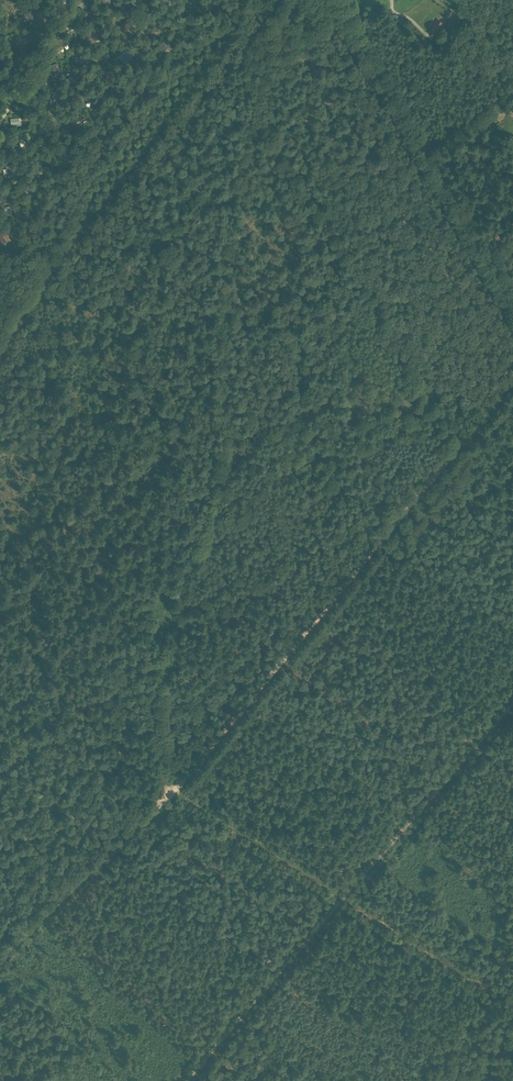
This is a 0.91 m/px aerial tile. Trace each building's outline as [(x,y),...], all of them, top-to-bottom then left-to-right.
[(6,0),(2,5),(8,10),(13,4),(11,2),(10,3),(6,0)] [(29,21),(35,15),(36,14),(34,11),(31,9),(24,16),(29,21)] [(452,11),(448,17),(455,22),(460,16),(452,11)] [(66,32),(74,28),(69,18),(61,23),(66,32)] [(124,32),(133,26),(128,19),(119,26),(124,32)] [(435,36),(443,23),(438,19),(429,33),(435,36)] [(92,28),(85,33),(89,38),(88,39),(91,43),(99,37),(92,28)] [(59,38),(52,44),(56,49),(63,44),(59,38)] [(164,46),(162,49),(166,51),(168,48),(172,50),(176,45),(173,43),(172,45),(166,41),(164,46)] [(126,50),(118,56),(124,64),(132,58),(126,50)] [(52,66),(50,66),(53,76),(58,74),(58,72),(60,71),(57,63),(51,65),(52,66)] [(105,80),(113,80),(113,71),(105,72),(105,80)] [(67,84),(68,85),(77,80),(75,75),(66,80),(63,81),(65,85),(67,84)] [(60,93),(62,93),(61,89),(52,92),(55,101),(62,99),(60,93)] [(84,92),(81,97),(96,104),(99,99),(97,98),(98,96),(94,94),(93,96),(84,92)] [(83,114),(70,118),(72,123),(87,118),(86,113),(83,114)] [(42,123),(40,123),(40,129),(41,129),(41,130),(47,131),(48,122),(42,121),(42,123)] [(30,131),(21,132),(21,135),(23,135),(24,135),(24,141),(31,141),(30,131)] [(6,143),(6,148),(12,148),(12,149),(10,149),(10,152),(17,152),(17,150),(16,150),(17,143),(13,142),(13,144),(6,143)] [(59,147),(58,148),(59,156),(66,155),(66,145),(59,146),(59,147)] [(41,161),(32,162),(34,174),(42,173),(41,161)] [(6,168),(3,169),(4,174),(7,173),(8,177),(15,175),(13,168),(16,168),(15,164),(13,165),(12,164),(6,165),(6,168)] [(26,198),(34,197),(33,188),(24,188),(25,192),(26,192),(26,195),(26,198)] [(0,234),(0,238),(1,240),(0,241),(2,243),(9,238),(7,235),(8,234),(5,230),(0,234)]
